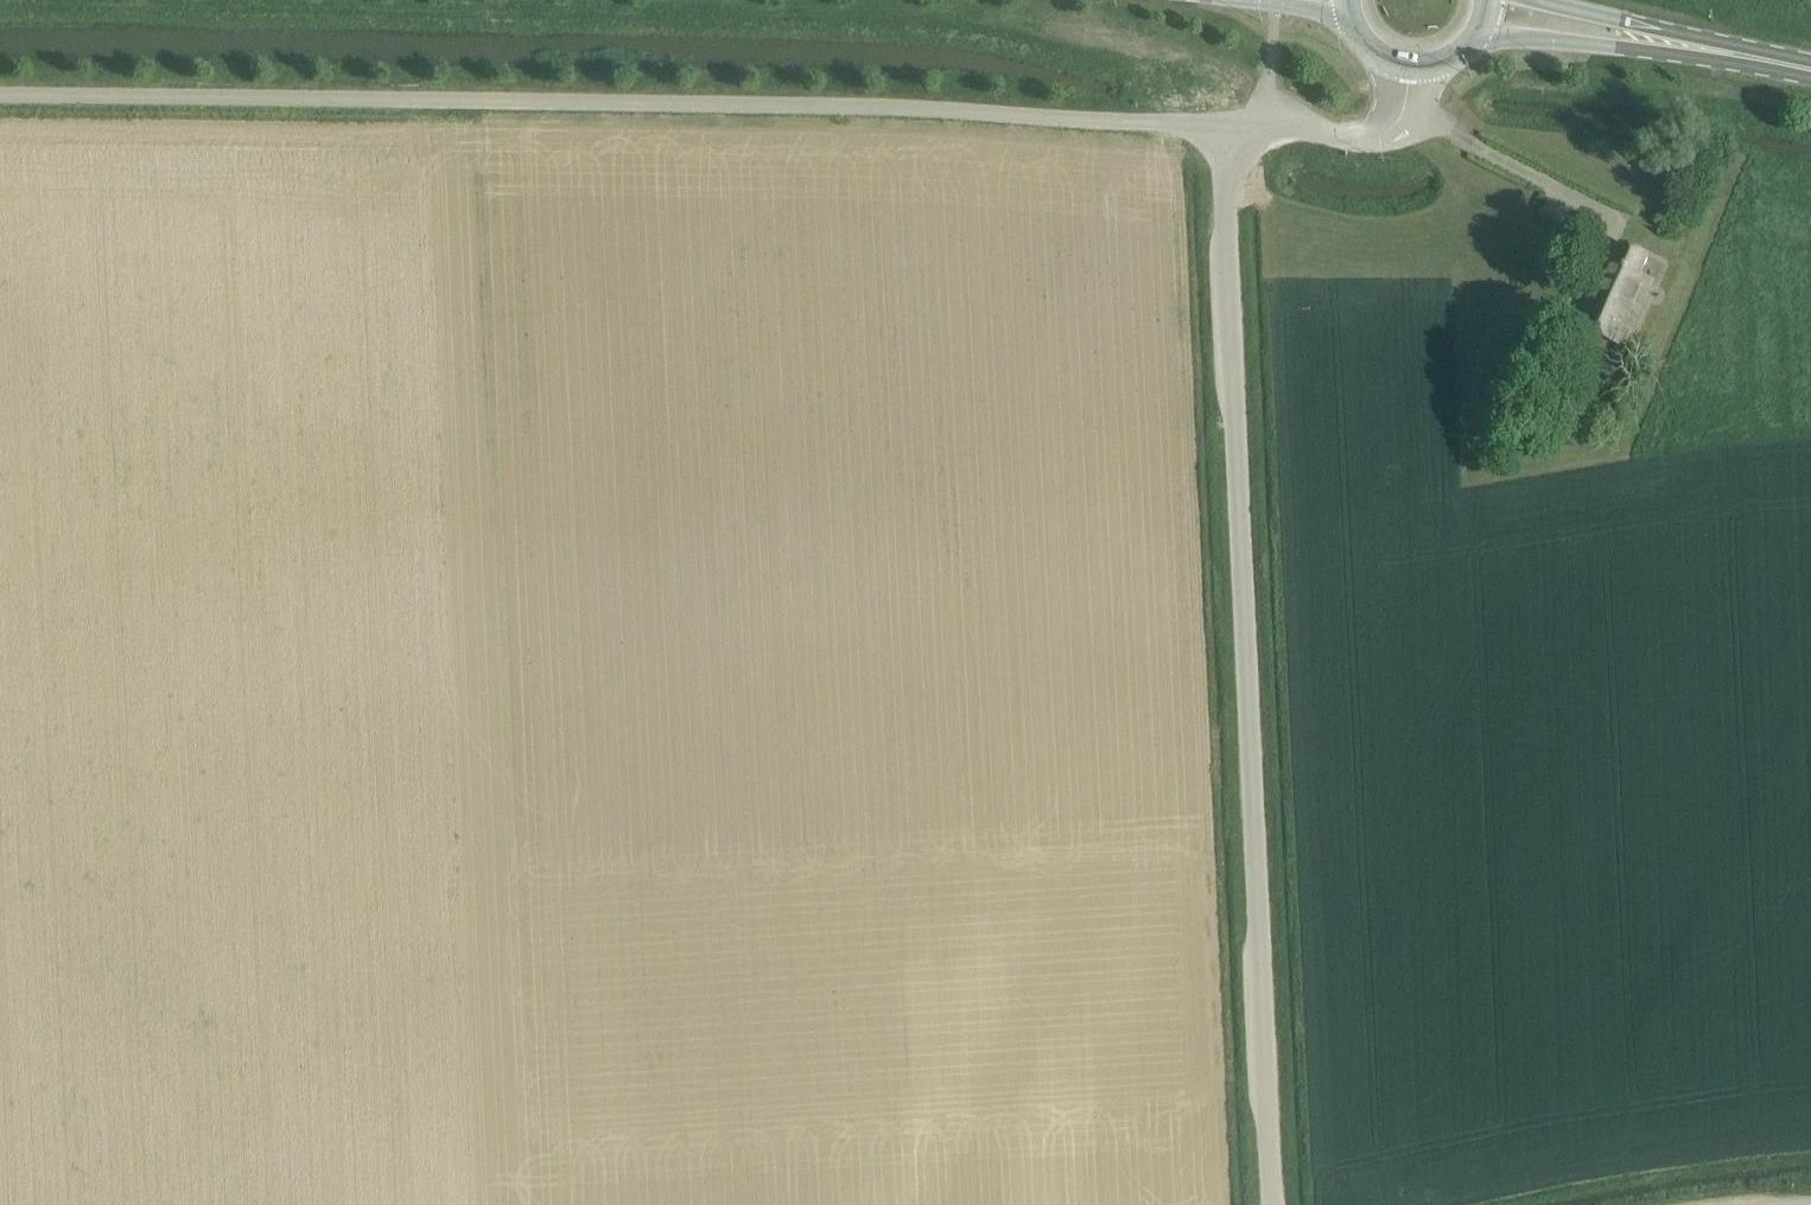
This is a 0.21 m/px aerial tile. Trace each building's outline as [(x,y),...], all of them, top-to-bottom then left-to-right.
[(1621,246),(1584,328),(1624,346),(1653,282),(1639,276),(1648,258),(1621,246)]
